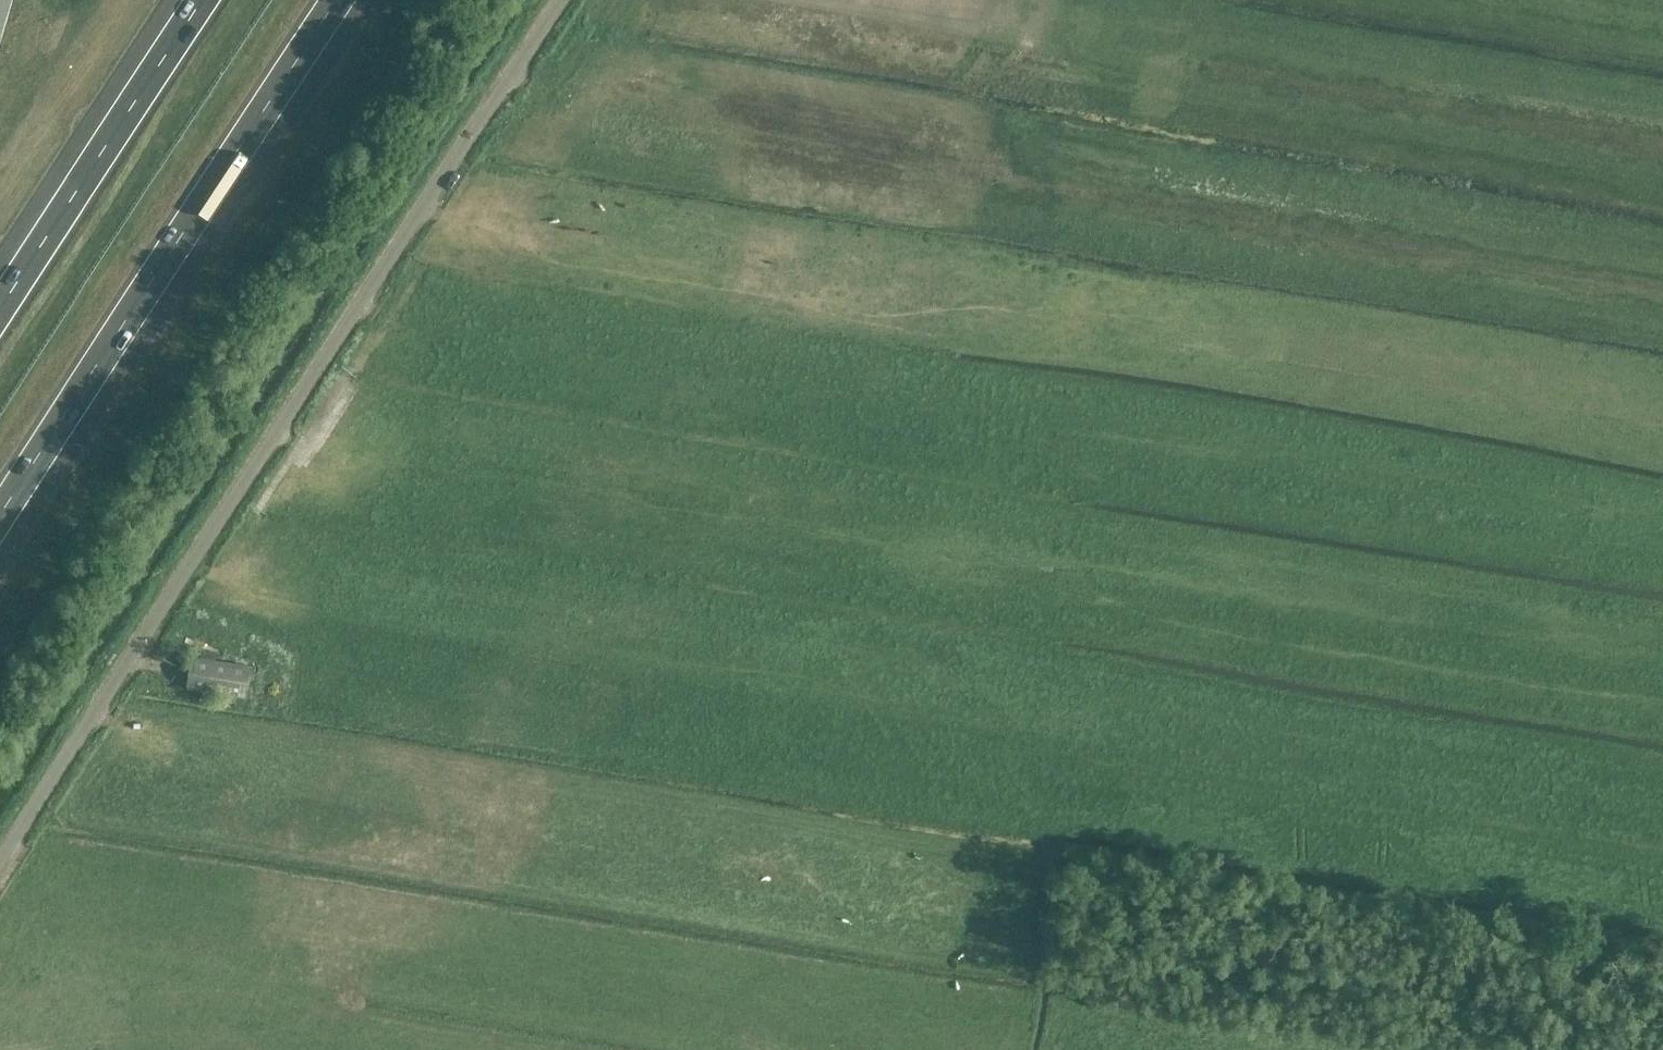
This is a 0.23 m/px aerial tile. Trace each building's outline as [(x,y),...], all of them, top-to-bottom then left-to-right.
[(193,659),(188,689),(249,699),(253,669),(193,659)]
